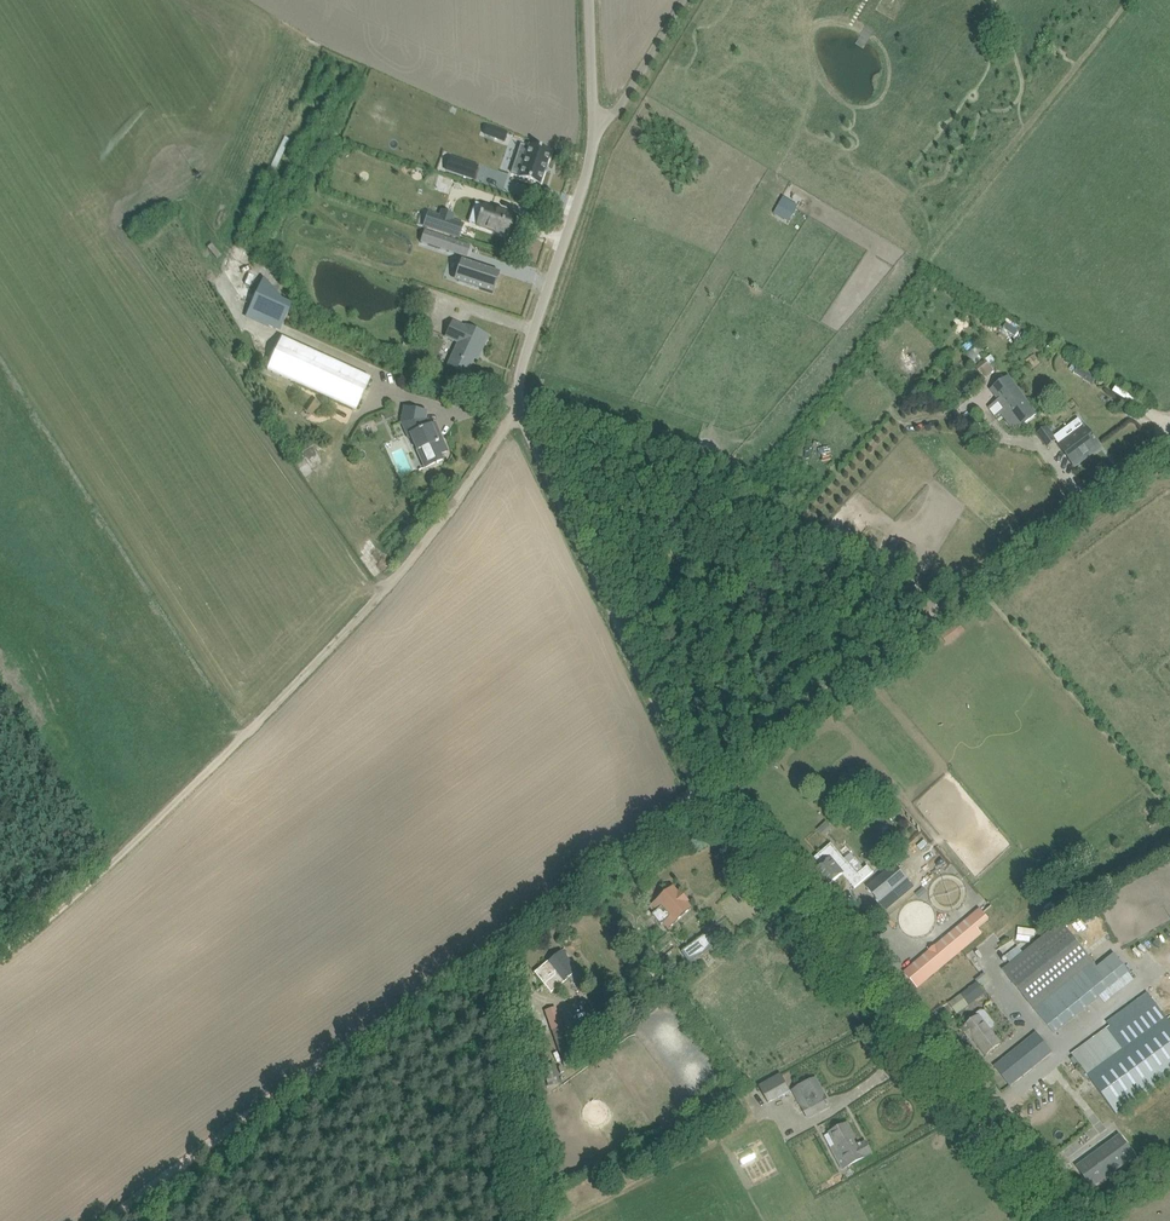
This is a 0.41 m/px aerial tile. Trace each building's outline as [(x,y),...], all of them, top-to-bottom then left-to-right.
[(488,125),(485,134),(498,139),(501,130),(488,125)] [(519,175),(519,177),(540,184),(550,152),(529,145),(529,147),(521,144),(511,173),(519,175)] [(450,157),(446,170),(473,179),(477,166),(450,157)] [(782,200),(774,213),(788,221),(795,208),(782,200)] [(477,225),(509,236),(516,216),(484,205),(483,205),(481,212),(480,211),(479,216),(480,216),(477,225)] [(428,213),(424,226),(459,237),(463,224),(453,221),(439,216),(428,213)] [(424,230),(420,242),(466,258),(470,246),(424,230)] [(461,259),(455,278),(492,291),(498,272),(461,259)] [(289,308),(263,278),(246,315),(280,331),(289,308)] [(458,343),(448,365),(467,373),(477,350),(481,352),(488,336),(466,326),(465,327),(453,322),(446,337),(458,343)] [(1015,337),(1018,332),(1006,324),(1003,328),(1015,337)] [(356,410),(370,378),(281,337),(267,369),(356,410)] [(989,355),(975,367),(981,374),(983,372),(991,366),(995,363),(989,355)] [(1080,365),(1075,372),(1091,383),(1096,375),(1080,365)] [(999,401),(988,409),(996,419),(1001,415),(1007,411),(1010,416),(1008,418),(1007,421),(1012,428),(1016,428),(1018,426),(1019,427),(1036,414),(1032,408),(1008,377),(991,390),(999,400),(999,401)] [(315,399),(305,408),(311,414),(321,405),(315,399)] [(426,412),(414,409),(412,409),(410,421),(405,422),(425,468),(442,460),(440,454),(447,451),(435,423),(427,427),(424,420),(426,412)] [(1059,444),(1058,445),(1075,467),(1084,460),(1082,458),(1099,445),(1086,428),(1086,429),(1078,419),(1070,424),(1078,434),(1069,441),(1067,438),(1059,444)] [(1047,428),(1038,434),(1047,447),(1056,440),(1047,428)] [(883,571),(882,574),(889,577),(892,572),(884,569),(883,571)] [(916,585),(910,577),(897,587),(903,595),(916,585)] [(953,640),(966,632),(963,626),(949,634),(953,640)] [(1158,835),(1166,850),(1169,847),(1169,828),(1158,835)] [(857,874),(831,844),(814,858),(822,867),(818,870),(830,884),(842,874),(855,888),(873,872),(867,866),(857,874)] [(884,908),(912,885),(907,879),(895,864),(867,888),(880,902),(884,908)] [(650,907),(668,929),(691,909),(686,903),(689,901),(680,892),(678,893),(673,888),(650,907)] [(980,909),(969,918),(904,973),(917,988),(982,934),(978,929),(989,919),(980,909)] [(1001,969),(1034,1009),(1039,1014),(1054,1033),(1098,996),(1105,1004),(1135,979),(1114,954),(1097,968),(1061,922),(1001,969)] [(1035,942),(1037,929),(1020,926),(1018,939),(1035,942)] [(709,932),(682,951),(688,959),(704,951),(714,939),(709,932)] [(570,977),(578,971),(569,960),(573,957),(565,947),(557,954),(548,961),(534,973),(551,993),(570,978),(570,977)] [(656,960),(648,967),(654,974),(662,967),(656,960)] [(978,982),(961,995),(969,1006),(986,993),(978,982)] [(1073,1056),(1088,1077),(1089,1079),(1116,1115),(1126,1108),(1169,1075),(1169,1024),(1151,998),(1146,991),(1105,1021),(1108,1025),(1111,1028),(1073,1056)] [(971,1036),(986,1055),(1001,1044),(989,1029),(995,1024),(985,1012),(980,1011),(977,1014),(979,1016),(962,1030),(968,1038),(971,1036)] [(591,1050),(587,1039),(568,1045),(562,1026),(560,1026),(557,1017),(548,1020),(561,1060),(591,1050)] [(1036,1034),(995,1067),(1010,1086),(1051,1053),(1036,1034)] [(555,1064),(543,1067),(546,1080),(558,1077),(555,1064)] [(791,1090),(780,1073),(759,1085),(769,1103),(791,1090)] [(815,1079),(794,1090),(808,1118),(830,1107),(815,1079)] [(725,1102),(706,1112),(710,1122),(730,1112),(725,1102)] [(702,1115),(678,1128),(684,1137),(707,1125),(702,1115)] [(830,1148),(842,1169),(865,1157),(871,1153),(866,1143),(861,1145),(859,1146),(847,1124),(830,1133),(836,1145),(830,1148)] [(1077,1168),(1092,1188),(1134,1157),(1119,1137),(1077,1168)]
